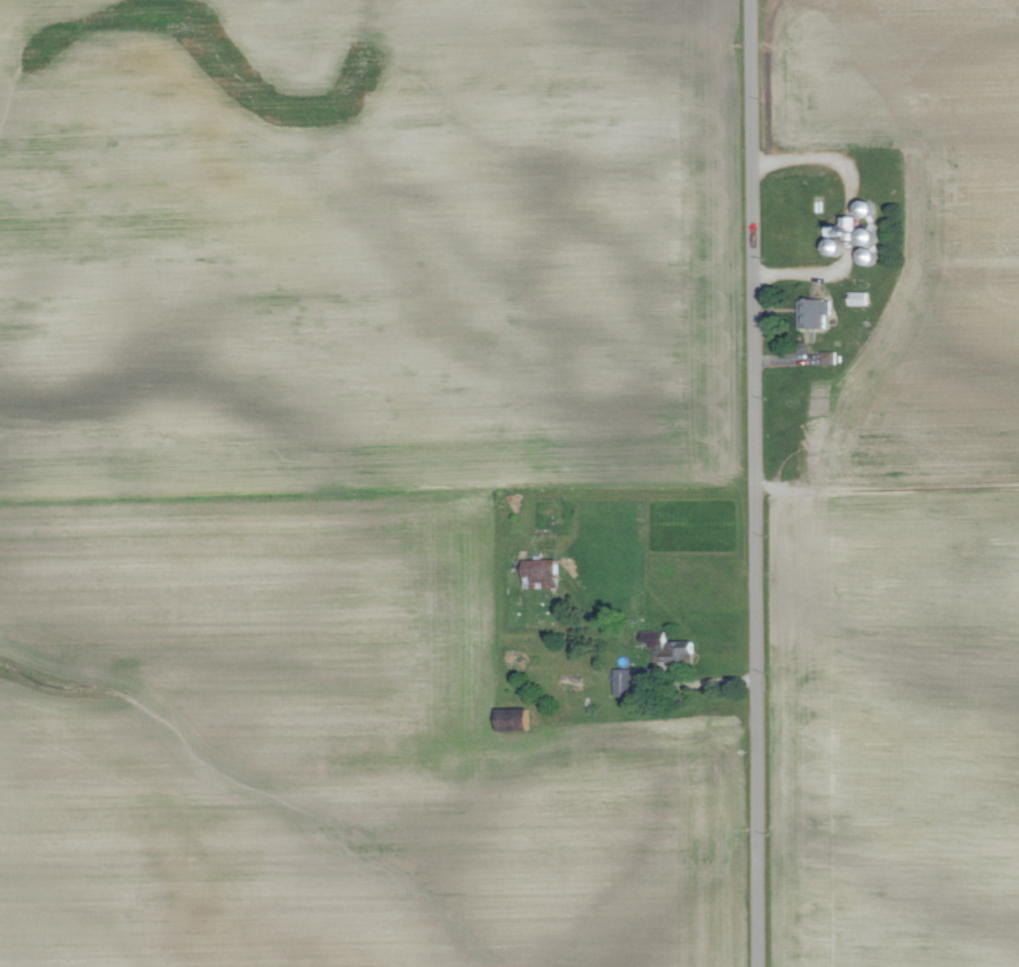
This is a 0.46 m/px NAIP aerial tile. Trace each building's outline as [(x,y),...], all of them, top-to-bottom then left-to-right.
[(835,299),(804,299),(804,328),(831,327),(830,314),(835,314),(835,299)] [(839,351),(824,352),(825,365),(839,364),(839,351)] [(563,585),(562,559),(529,561),(531,587),(563,585)] [(637,669),(618,669),(617,695),(637,696),(637,669)]
